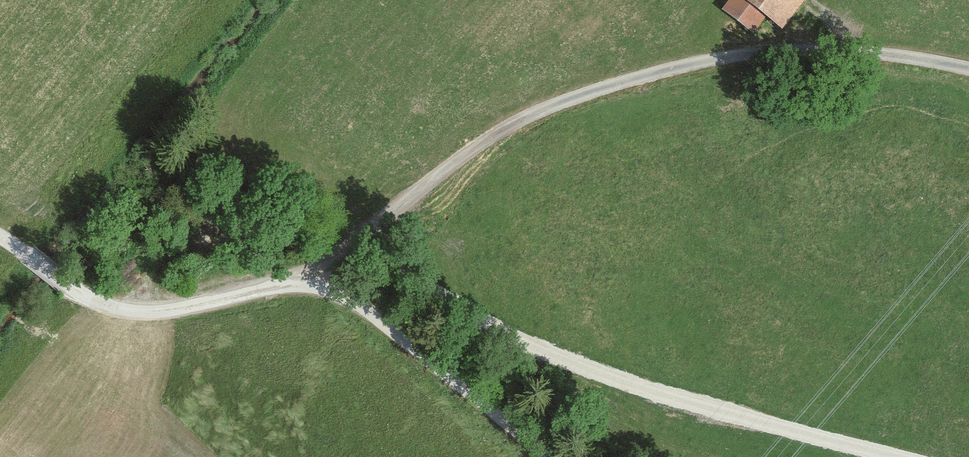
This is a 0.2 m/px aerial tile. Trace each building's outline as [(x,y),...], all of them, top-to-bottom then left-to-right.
[(721,5),(766,41),(799,0),(725,0),(721,5)]
